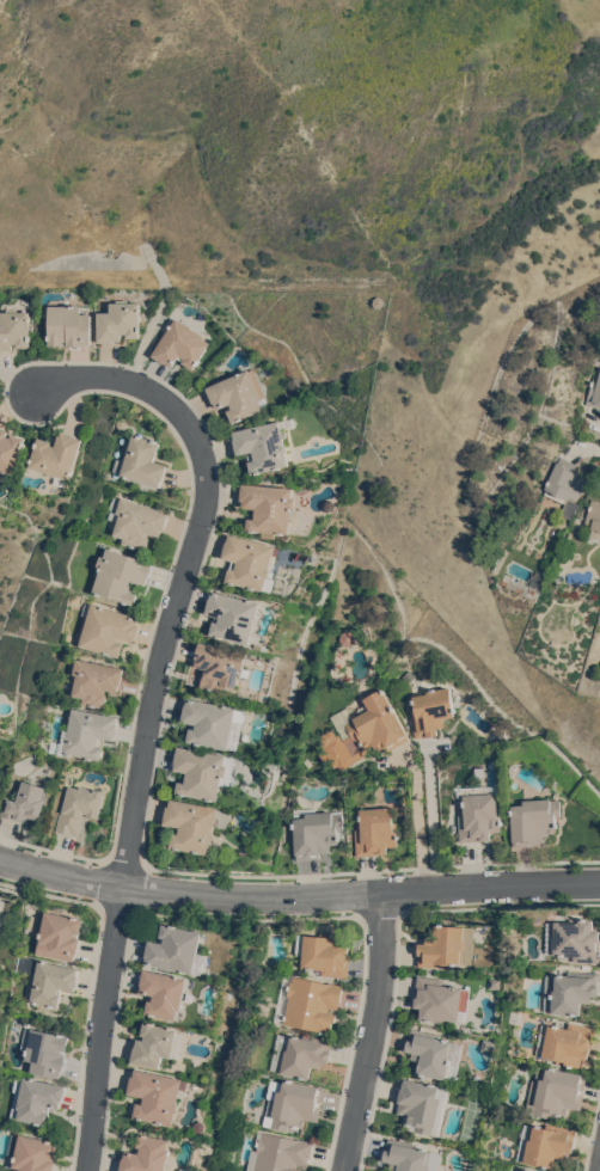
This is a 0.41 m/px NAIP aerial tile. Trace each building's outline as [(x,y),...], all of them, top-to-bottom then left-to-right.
[(381,295),(385,300),(384,304),(380,306),(375,306),(373,302),(374,298),(376,295),(381,295)] [(140,302),(140,337),(122,337),(122,339),(114,339),(114,342),(97,342),(97,312),(109,312),(109,302),(116,302),(116,300),(128,300),(128,302),(140,302)] [(91,344),(80,344),(80,348),(72,348),(72,345),(67,345),(67,343),(63,343),(63,344),(48,344),(48,305),(80,305),(80,313),(91,313),(91,344)] [(4,351),(0,351),(0,311),(30,311),(30,347),(17,347),(12,347),(12,350),(4,350),(4,351)] [(176,317),(203,335),(202,337),(210,342),(194,369),(177,358),(172,366),(166,362),(165,363),(152,355),(176,317)] [(218,409),(214,401),(213,403),(206,387),(247,368),(249,370),(252,368),(264,396),(261,398),(264,397),(268,403),(262,405),(263,410),(233,423),(227,410),(232,407),(229,404),(218,409)] [(599,376),(599,373),(599,408),(586,404),(594,375),(599,376)] [(127,418),(128,422),(127,427),(123,428),(118,427),(116,423),(118,417),(122,416),(127,418)] [(237,454),(233,439),(234,439),(232,431),(294,417),(296,427),(283,429),(284,436),(282,437),(283,443),(286,445),(286,449),(286,452),(288,465),(250,473),(247,461),(250,460),(247,452),(237,454)] [(14,473),(0,469),(0,428),(7,430),(6,436),(11,437),(12,434),(25,437),(14,473)] [(71,479),(67,478),(65,486),(54,483),(55,476),(53,476),(50,476),(48,472),(29,466),(38,436),(51,441),(50,445),(55,446),(60,430),(76,435),(76,436),(82,439),(71,479)] [(133,433),(160,442),(154,460),(167,465),(163,480),(161,479),(159,486),(120,474),(120,473),(111,471),(115,458),(123,461),(133,433)] [(580,503),(574,517),(561,511),(565,503),(545,493),(546,489),(544,488),(549,479),(543,476),(545,471),(551,473),(557,461),(558,461),(561,456),(577,464),(574,471),(588,478),(577,499),(570,497),(569,498),(580,503)] [(292,488),(292,497),(295,497),(293,517),(289,516),(288,533),(246,529),(247,517),(253,519),(255,508),(241,507),(243,499),(239,499),(240,483),(292,488)] [(120,496),(169,513),(167,516),(165,525),(163,529),(163,528),(160,535),(148,532),(147,535),(148,535),(143,551),(121,542),(122,538),(111,534),(116,521),(106,519),(109,509),(106,509),(111,496),(120,498),(120,496)] [(598,502),(599,502),(599,541),(589,538),(593,527),(592,527),(592,525),(584,522),(592,498),(599,499),(598,502)] [(278,547),(277,556),(276,554),(274,563),(271,563),(270,570),(274,571),(273,576),(269,576),(267,577),(275,578),(271,591),(264,589),(264,590),(226,581),(229,568),(231,568),(233,560),(221,558),(226,540),(227,541),(228,533),(275,545),(275,546),(278,547)] [(152,562),(145,586),(131,581),(129,590),(136,593),(133,605),(91,591),(96,576),(92,574),(98,554),(102,556),(105,547),(152,562)] [(547,575),(540,589),(529,584),(537,569),(547,575)] [(257,614),(258,615),(257,621),(255,623),(250,643),(210,633),(213,620),(219,621),(220,617),(206,613),(209,596),(210,596),(212,590),(261,602),(257,614)] [(88,602),(139,617),(136,624),(139,624),(134,642),(124,639),(118,656),(78,645),(85,617),(78,614),(81,602),(88,605),(88,602)] [(350,631),(353,636),(351,642),(345,644),(341,643),(337,638),(339,632),(345,629),(350,631)] [(247,652),(241,676),(239,675),(235,688),(226,686),(225,692),(201,686),(203,675),(204,675),(207,668),(195,666),(197,658),(195,658),(198,642),(247,652)] [(120,683),(117,683),(116,691),(104,688),(104,693),(105,693),(103,707),(79,703),(80,697),(71,695),(74,674),(71,674),(74,658),(123,667),(120,683)] [(412,675),(406,680),(402,675),(408,669),(412,675)] [(414,707),(411,693),(449,686),(454,715),(452,716),(443,718),(445,726),(436,728),(439,735),(416,738),(410,709),(414,707)] [(330,717),(347,707),(353,718),(369,709),(365,699),(380,689),(388,703),(390,703),(408,734),(406,734),(409,738),(388,750),(386,746),(376,752),(373,746),(367,749),(369,753),(351,764),(353,764),(341,771),(338,765),(335,767),(330,759),(325,762),(320,754),(325,750),(322,743),(324,742),(320,736),(332,729),(337,735),(339,734),(343,740),(330,717)] [(237,709),(246,711),(238,750),(228,748),(228,749),(188,741),(190,728),(195,729),(196,724),(182,721),(185,704),(186,704),(188,698),(237,707),(237,709)] [(115,724),(116,724),(114,740),(104,738),(100,760),(62,753),(62,754),(47,750),(49,740),(59,742),(61,729),(66,730),(71,707),(116,716),(115,724)] [(226,755),(235,756),(237,758),(238,759),(238,761),(238,762),(237,765),(235,765),(234,766),(233,773),(235,774),(237,774),(238,775),(239,777),(239,781),(238,783),(238,784),(237,785),(235,785),(232,785),(221,784),(218,801),(177,792),(179,780),(185,781),(186,772),(175,770),(176,762),(175,762),(178,746),(226,755)] [(308,758),(313,764),(308,767),(304,761),(308,758)] [(510,777),(509,774),(508,772),(508,771),(508,770),(508,767),(509,765),(512,762),(513,762),(514,761),(518,761),(520,762),(510,777)] [(23,822),(0,814),(0,811),(5,798),(8,799),(8,798),(16,801),(23,779),(45,786),(43,796),(47,797),(41,815),(38,820),(25,816),(24,820),(24,819),(23,822)] [(458,814),(464,814),(463,796),(457,796),(457,790),(463,790),(463,786),(496,784),(497,801),(500,801),(501,817),(500,817),(501,832),(490,832),(491,839),(483,839),(483,840),(460,841),(458,814)] [(98,817),(90,816),(88,820),(84,819),(79,836),(55,830),(60,813),(61,813),(61,811),(68,785),(79,787),(79,785),(93,789),(93,787),(105,791),(98,817)] [(232,811),(229,829),(215,826),(214,832),(215,833),(214,840),(213,840),(210,854),(170,847),(173,832),(179,833),(180,827),(164,823),(167,805),(170,805),(171,798),(219,807),(219,809),(232,811)] [(550,798),(550,799),(559,799),(561,816),(555,816),(556,830),(547,832),(547,846),(537,846),(537,845),(513,847),(510,805),(522,804),(522,799),(550,798)] [(342,810),(344,836),(338,836),(338,844),(330,845),(331,852),(319,853),(320,858),(296,860),(296,853),(295,853),(293,819),(294,819),(294,808),(316,807),(316,811),(342,810)] [(402,822),(402,829),(397,829),(398,832),(397,832),(398,846),(387,847),(387,852),(379,853),(379,854),(356,856),(355,829),(361,828),(359,809),(392,807),(393,822),(397,822),(402,822)] [(44,911),(82,918),(80,933),(75,932),(75,936),(78,937),(80,937),(76,952),(75,952),(74,960),(36,952),(41,932),(35,931),(38,912),(44,913),(44,911)] [(553,921),(570,921),(578,921),(578,919),(593,919),(593,930),(599,930),(599,939),(599,962),(573,961),(573,955),(553,955),(553,954),(546,954),(546,924),(553,924),(553,921)] [(202,931),(198,951),(209,954),(206,975),(146,963),(147,956),(146,956),(149,939),(164,943),(165,938),(160,937),(163,922),(202,931)] [(473,964),(448,963),(448,968),(418,965),(420,955),(418,955),(420,943),(427,943),(427,936),(435,936),(435,924),(475,926),(473,964)] [(296,956),(299,934),(304,934),(305,934),(320,936),(320,932),(344,933),(343,944),(349,945),(348,955),(350,955),(348,977),(320,975),(322,969),(301,968),(302,956),(296,956)] [(76,974),(79,975),(75,991),(60,987),(57,993),(61,994),(59,1006),(30,1000),(35,982),(32,982),(31,977),(32,974),(14,970),(18,955),(79,968),(76,974)] [(188,977),(182,1010),(179,1010),(177,1019),(146,1013),(148,999),(153,1000),(154,995),(141,992),(142,985),(141,985),(143,969),(188,977)] [(598,973),(598,995),(592,995),(590,1003),(581,1001),(581,1014),(551,1013),(551,1011),(544,1011),(545,975),(556,976),(556,974),(568,975),(568,971),(598,973)] [(329,982),(343,985),(338,1010),(330,1007),(329,1012),(337,1013),(335,1022),(332,1022),(330,1034),(320,1032),(320,1030),(274,1020),(283,974),(329,982)] [(445,979),(445,985),(464,987),(464,988),(471,989),(467,1022),(445,1019),(443,1022),(420,1019),(421,1007),(414,1007),(418,975),(445,979)] [(491,977),(502,979),(501,989),(490,988),(491,977)] [(522,1012),(520,1023),(509,1022),(512,1010),(522,1012)] [(182,1037),(177,1059),(163,1055),(160,1068),(131,1062),(135,1046),(136,1047),(137,1038),(145,1040),(146,1035),(142,1035),(145,1022),(178,1028),(177,1036),(182,1037)] [(541,1024),(549,1025),(549,1024),(568,1028),(569,1022),(595,1028),(590,1050),(589,1049),(587,1059),(582,1057),(580,1067),(565,1065),(556,1062),(557,1060),(535,1055),(541,1024)] [(31,1028),(69,1036),(67,1050),(65,1049),(65,1054),(66,1054),(66,1057),(67,1057),(66,1067),(63,1067),(63,1069),(62,1069),(61,1077),(30,1071),(32,1061),(24,1060),(26,1050),(19,1049),(24,1029),(30,1030),(31,1028)] [(441,1034),(440,1037),(452,1040),(452,1041),(464,1043),(455,1080),(446,1078),(446,1079),(417,1073),(420,1061),(411,1059),(412,1052),(405,1050),(408,1040),(409,1040),(411,1028),(441,1034)] [(269,1068),(276,1032),(290,1035),(302,1037),(304,1034),(333,1040),(329,1062),(323,1061),(322,1068),(312,1066),(310,1077),(281,1071),(269,1068)] [(496,1041),(494,1053),(482,1050),(484,1038),(496,1041)] [(534,1079),(538,1066),(546,1067),(547,1066),(587,1074),(582,1098),(583,1098),(581,1110),(567,1106),(565,1115),(552,1112),(551,1118),(525,1112),(532,1079),(534,1079)] [(183,1080),(189,1081),(188,1090),(183,1089),(184,1091),(183,1096),(182,1097),(179,1096),(178,1103),(179,1104),(178,1110),(177,1111),(173,1126),(134,1117),(137,1102),(143,1103),(145,1097),(128,1093),(131,1075),(134,1075),(135,1068),(183,1078),(183,1080)] [(63,1099),(61,1099),(60,1106),(50,1105),(49,1112),(50,1112),(48,1124),(17,1118),(17,1117),(10,1116),(14,1091),(12,1091),(14,1075),(23,1077),(23,1075),(59,1083),(59,1084),(66,1085),(63,1099)] [(440,1087),(443,1087),(451,1089),(441,1135),(416,1130),(417,1124),(403,1122),(405,1114),(397,1112),(399,1102),(394,1101),(399,1077),(405,1078),(440,1085),(440,1087)] [(324,1086),(319,1110),(320,1110),(318,1121),(304,1118),(301,1132),(263,1124),(269,1097),(267,1097),(270,1079),(283,1081),(283,1078),(324,1086)] [(204,1121),(207,1123),(207,1128),(204,1130),(200,1130),(197,1127),(197,1123),(200,1121),(204,1121)] [(525,1123),(545,1127),(546,1122),(576,1129),(571,1152),(564,1151),(563,1159),(556,1157),(553,1167),(516,1159),(525,1123)] [(306,1170),(253,1170),(247,1169),(252,1149),(256,1149),(257,1145),(256,1144),(258,1130),(262,1132),(299,1139),(300,1138),(313,1141),(310,1158),(308,1157),(306,1165),(298,1163),(298,1167),(306,1170)] [(56,1160),(54,1170),(20,1170),(20,1169),(12,1166),(14,1157),(6,1155),(11,1134),(18,1136),(19,1133),(59,1141),(55,1158),(51,1157),(50,1159),(56,1160)] [(170,1149),(166,1170),(120,1170),(123,1157),(124,1157),(125,1149),(140,1152),(141,1147),(136,1146),(139,1133),(170,1139),(167,1148),(170,1149)] [(442,1153),(438,1170),(398,1170),(388,1169),(390,1160),(382,1159),(385,1147),(386,1147),(388,1138),(418,1144),(417,1146),(429,1148),(429,1149),(442,1153)]
